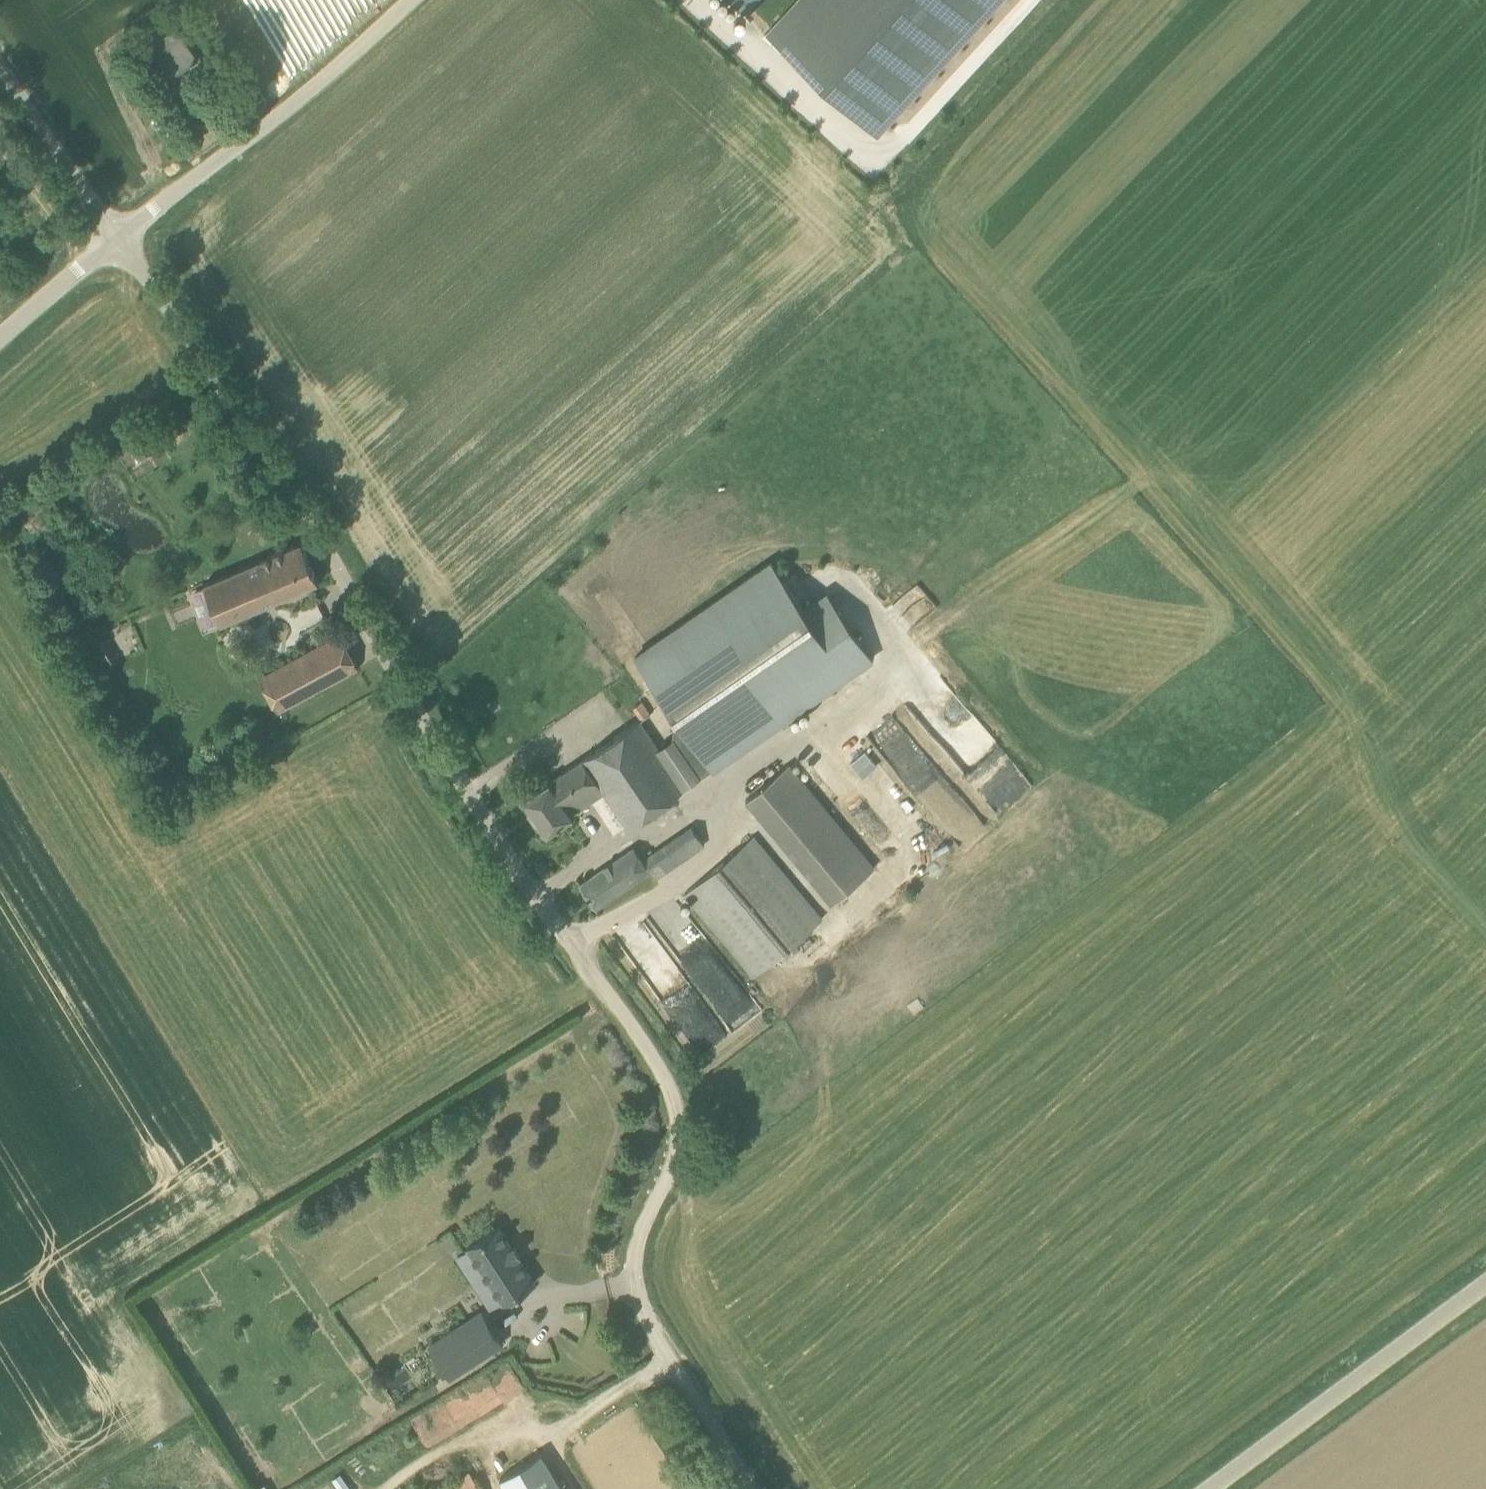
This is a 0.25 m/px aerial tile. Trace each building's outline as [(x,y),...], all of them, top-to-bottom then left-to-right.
[(757,0),(731,0),(744,13),(757,0)] [(878,136),(1003,0),(797,0),(766,34),(878,136)] [(175,76),(199,58),(176,26),(152,43),(175,76)] [(221,622),(310,584),(319,581),(302,543),(205,584),(221,622)] [(700,778),(874,659),(830,594),(806,611),(791,588),(774,563),(636,657),(679,720),(676,723),(673,738),(700,778)] [(341,632),(337,634),(260,676),(265,686),(263,687),(273,704),(275,703),(279,711),(360,667),(341,632)] [(686,787),(640,719),(523,799),(545,833),(605,792),(628,827),(686,787)] [(857,742),(844,753),(856,767),(869,755),(857,742)] [(877,864),(792,762),(746,799),(832,901),(877,864)] [(644,860),(634,845),(580,884),(597,908),(650,870),(655,878),(705,844),(693,826),(644,860)] [(754,976),(823,918),(754,836),(685,893),(754,976)] [(702,927),(674,944),(726,1030),(755,1013),(702,927)] [(469,1249),(456,1257),(472,1282),(489,1309),(503,1300),(504,1302),(535,1282),(499,1226),(468,1247),(469,1249)] [(502,1342),(482,1311),(430,1345),(451,1376),(502,1342)] [(506,1488),(564,1488),(541,1453),(500,1479),(506,1488)] [(470,1470),(442,1488),(482,1488),(470,1470)]
